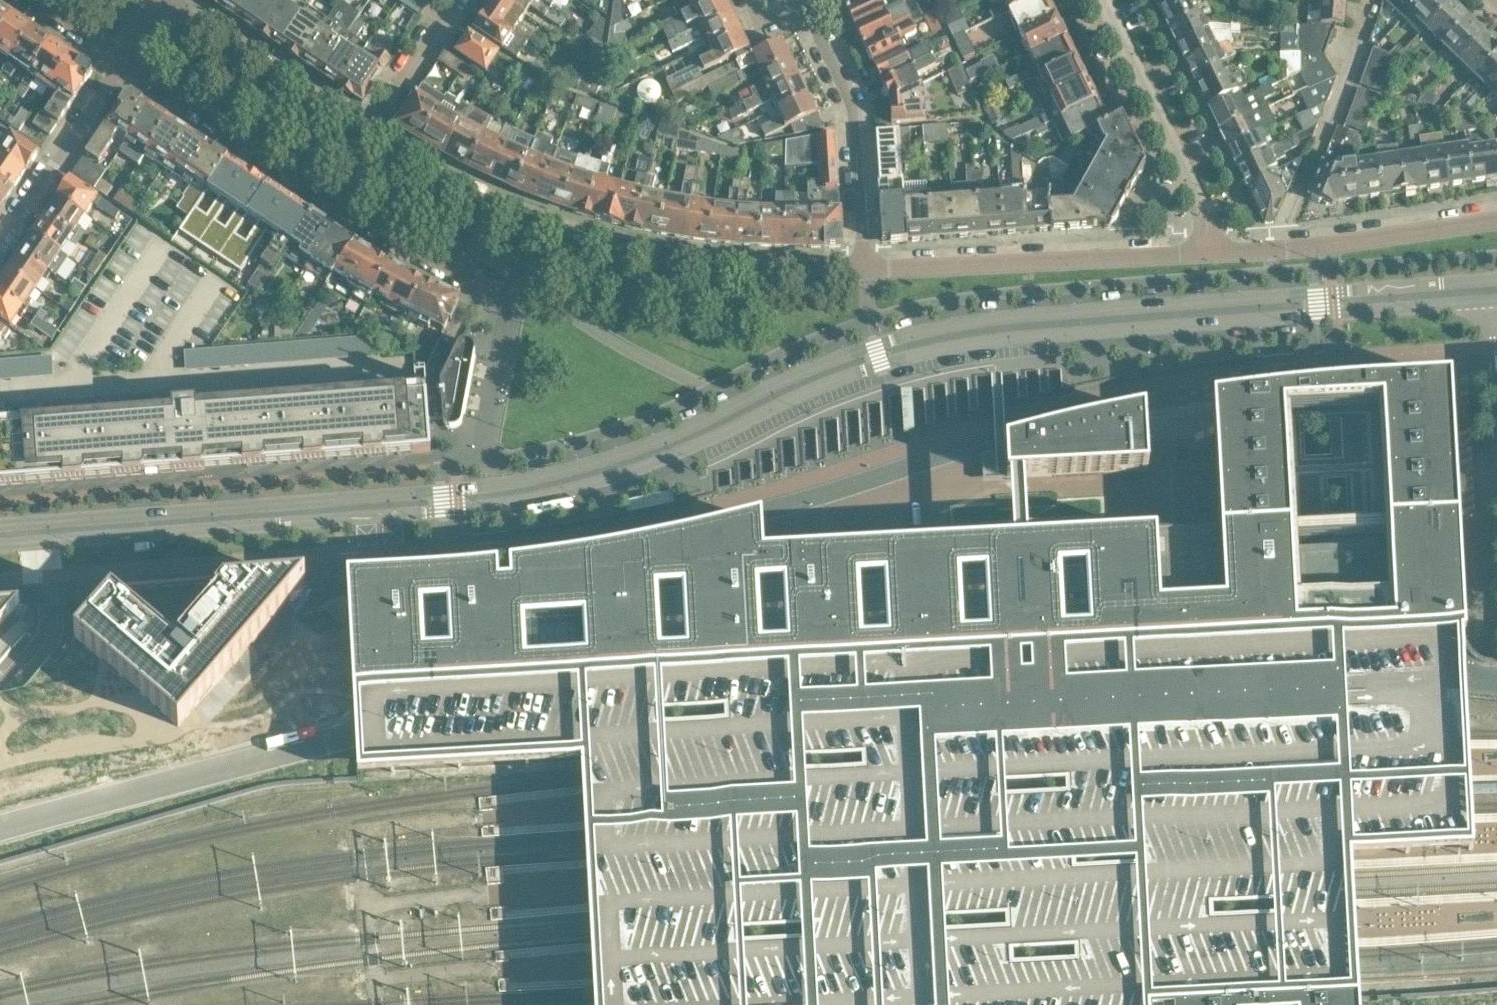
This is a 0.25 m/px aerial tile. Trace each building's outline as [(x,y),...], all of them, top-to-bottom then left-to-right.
[(252,0),(222,0),(218,6),(239,20),(252,0)] [(282,0),(252,0),(239,20),(259,34),(282,0)] [(307,6),(298,0),(282,0),(259,34),(280,47),(307,6)] [(425,0),(400,0),(399,2),(421,16),(430,3),(425,0)] [(503,0),(493,0),(491,3),(491,6),(487,13),(529,41),(534,34),(519,24),(525,15),(503,0)] [(538,0),(503,0),(525,15),(530,8),(564,30),(569,22),(550,10),(551,8),(538,0)] [(551,8),(556,0),(538,0),(551,8)] [(609,0),(596,0),(592,6),(606,16),(609,0)] [(622,0),(621,0),(614,4),(610,28),(615,26),(615,27),(619,25),(619,24),(623,22),(622,0)] [(661,26),(662,27),(666,35),(696,20),(701,28),(701,30),(733,14),(726,0),(717,0),(679,19),(678,17),(665,24),(661,26)] [(674,8),(678,17),(679,19),(717,0),(687,0),(688,1),(674,8)] [(846,10),(848,14),(846,17),(849,22),(852,22),(855,29),(901,6),(898,0),(889,0),(881,4),(879,0),(866,0),(848,9),(846,10)] [(926,0),(915,0),(923,17),(932,13),(926,0)] [(1009,12),(1034,0),(1004,0),(1009,12)] [(1057,11),(1054,6),(1050,5),(1048,0),(1034,0),(1009,12),(1020,33),(1055,16),(1055,15),(1057,11)] [(1159,8),(1169,27),(1184,19),(1204,20),(1194,0),(1176,0),(1159,8)] [(1308,26),(1334,28),(1335,24),(1343,25),(1344,1),(1315,0),(1309,0),(1308,26)] [(1421,0),(1384,0),(1403,19),(1421,0)] [(1451,4),(1449,2),(1449,0),(1421,0),(1403,19),(1420,35),(1427,29),(1451,4)] [(328,20),(300,61),(321,75),(348,34),(358,20),(361,14),(341,1),(328,20)] [(1442,44),(1467,20),(1466,18),(1465,15),(1460,10),(1457,10),(1451,4),(1427,29),(1442,44)] [(864,46),(911,23),(903,5),(901,6),(855,29),(857,33),(856,36),(859,41),(862,42),(864,46)] [(300,61),(328,20),(307,6),(280,47),(300,61)] [(11,15),(9,13),(9,11),(3,8),(1,8),(0,8),(0,31),(11,15)] [(983,24),(1004,15),(1000,8),(990,13),(990,14),(980,18),(983,24)] [(485,12),(474,29),(517,58),(529,41),(487,13),(485,12)] [(940,29),(932,13),(923,17),(931,33),(940,29)] [(709,47),(740,32),(741,32),(740,29),(741,26),(738,20),(736,20),(733,14),(701,30),(701,28),(686,35),(668,44),(673,53),(705,38),(709,47)] [(31,28),(30,27),(29,24),(24,20),(21,21),(11,15),(0,31),(0,53),(10,59),(31,28)] [(1066,38),(1055,16),(1020,33),(1030,55),(1066,38)] [(602,42),(605,22),(600,18),(589,35),(592,37),(592,36),(602,42)] [(1230,33),(1229,26),(1206,25),(1204,20),(1184,19),(1169,27),(1178,45),(1209,30),(1210,33),(1230,33)] [(348,34),(321,75),(341,88),(368,47),(356,39),(366,25),(358,20),(348,34)] [(1459,60),(1483,35),(1482,34),(1481,31),(1477,26),(1473,26),(1467,20),(1442,44),(1459,60)] [(911,23),(864,46),(873,64),(903,49),(899,41),(916,33),(911,23)] [(627,42),(623,34),(614,35),(615,27),(615,26),(610,28),(607,52),(627,42)] [(1302,26),(1301,41),(1329,42),(1334,28),(1308,26),(1308,27),(1302,26)] [(30,73),(51,41),(50,40),(49,37),(44,34),(41,35),(31,28),(10,59),(30,73)] [(1232,43),(1230,33),(1210,33),(1209,30),(1178,45),(1186,62),(1203,54),(1202,52),(1209,49),(1211,53),(1218,49),(1217,48),(1226,46),(1230,45),(1230,43),(1232,43)] [(1378,46),(1383,40),(1374,31),(1370,43),(1378,46)] [(748,50),(749,50),(740,32),(709,47),(713,55),(699,62),(704,72),(735,57),(737,62),(751,55),(748,50)] [(974,54),(964,33),(954,38),(963,59),(974,54)] [(1284,33),(1280,34),(1280,43),(1298,43),(1297,33),(1284,33)] [(490,67),(498,55),(500,52),(471,34),(469,37),(466,35),(461,44),(463,46),(458,54),(509,86),(512,79),(504,75),(504,76),(490,67)] [(1496,54),(1496,46),(1493,42),(1490,42),(1483,35),(1459,60),(1475,76),(1496,54)] [(592,37),(588,59),(599,66),(603,44),(602,44),(602,42),(592,36),(592,37)] [(944,38),(936,42),(941,53),(950,49),(944,38)] [(1041,76),(1076,59),(1072,50),(1074,46),(1071,40),(1067,39),(1066,38),(1030,55),(1041,76)] [(1404,65),(1415,54),(1414,54),(1423,45),(1416,38),(1404,51),(1398,59),(1404,65)] [(49,88),(71,55),(69,53),(69,51),(64,48),(62,48),(51,41),(30,73),(16,94),(23,99),(35,79),(49,88)] [(759,73),(790,59),(781,41),(751,55),(737,62),(703,78),(672,94),(677,103),(708,88),(713,97),(746,81),(741,72),(756,66),(759,73)] [(1301,55),(1324,56),(1329,42),(1301,41),(1301,55)] [(1298,54),(1298,43),(1280,43),(1280,54),(1298,54)] [(1224,61),(1236,56),(1230,45),(1226,46),(1217,48),(1218,49),(1211,53),(1209,49),(1202,52),(1203,54),(1186,62),(1194,79),(1225,63),(1224,61)] [(882,83),(933,57),(928,46),(906,57),(903,49),(873,64),(874,66),(873,69),(875,74),(878,75),(882,83)] [(1398,59),(1404,51),(1398,46),(1390,54),(1393,56),(1398,59)] [(363,103),(390,62),(368,47),(341,88),(363,103)] [(919,84),(916,77),(936,68),(935,67),(943,63),(943,62),(954,57),(950,49),(941,53),(933,57),(882,83),(891,100),(923,84),(919,84)] [(1375,49),(1370,60),(1388,68),(1393,56),(1390,54),(1375,49)] [(466,65),(446,51),(439,62),(459,76),(466,65)] [(1301,54),(1298,54),(1280,54),(1281,64),(1287,63),(1288,78),(1301,72),(1301,55),(1301,54)] [(1424,75),(1439,61),(1433,54),(1418,69),(1424,75)] [(1496,86),(1496,54),(1475,76),(1491,92),(1496,86)] [(50,136),(93,74),(91,68),(71,55),(49,88),(58,94),(45,114),(42,112),(33,125),(50,136)] [(1324,56),(1301,55),(1301,72),(1330,66),(1329,65),(1326,66),(1323,57),(1324,57),(1324,56)] [(588,59),(577,76),(596,87),(599,66),(588,59)] [(754,99),(799,77),(796,71),(797,69),(794,62),(791,61),(790,59),(759,73),(764,83),(750,89),(754,99)] [(1087,80),(1086,79),(1088,75),(1085,69),(1081,69),(1076,59),(1041,76),(1051,97),(1051,98),(1087,80)] [(1384,80),(1388,68),(1370,60),(1365,73),(1384,80)] [(1246,87),(1240,73),(1231,77),(1225,63),(1194,79),(1208,106),(1246,87)] [(968,83),(986,74),(981,64),(965,72),(966,73),(964,74),(968,83)] [(966,73),(965,72),(962,65),(948,72),(958,96),(971,90),(968,83),(964,74),(966,73)] [(703,78),(697,66),(666,81),(672,94),(703,78)] [(1330,66),(1301,72),(1308,90),(1309,90),(1337,78),(1335,75),(1332,76),(1330,67),(1330,66)] [(623,84),(616,69),(603,75),(602,84),(614,88),(623,84)] [(1009,90),(1031,80),(1027,71),(1005,82),(1009,90)] [(1379,93),(1384,80),(1365,73),(1360,86),(1379,93)] [(596,87),(577,76),(572,87),(596,96),(599,89),(596,87)] [(776,110),(808,94),(807,92),(808,89),(805,83),(802,82),(799,77),(754,99),(743,104),(743,105),(728,111),(732,121),(772,101),(776,110)] [(526,78),(520,91),(529,95),(535,84),(535,83),(526,78)] [(1308,90),(1300,94),(1308,111),(1327,102),(1337,78),(1309,90),(1308,90)] [(1047,117),(1036,122),(1040,130),(1097,102),(1087,80),(1051,98),(1051,97),(1040,102),(1040,103),(1047,117)] [(528,98),(537,103),(544,89),(535,84),(529,95),(528,98)] [(927,120),(924,84),(923,84),(891,100),(892,123),(927,120)] [(445,100),(432,91),(423,85),(395,126),(420,141),(445,100)] [(1252,117),(1268,109),(1264,100),(1275,95),(1271,87),(1244,99),(1242,96),(1210,111),(1219,129),(1250,114),(1252,117)] [(1358,89),(1354,102),(1375,109),(1379,97),(1358,89)] [(1423,96),(1417,90),(1408,100),(1417,102),(1423,96)] [(1439,100),(1429,91),(1424,97),(1423,96),(1417,102),(1433,106),(1439,100)] [(556,93),(551,106),(567,112),(572,99),(556,93)] [(86,155),(73,174),(95,190),(108,170),(98,164),(120,131),(129,137),(149,108),(142,103),(143,101),(132,94),(126,95),(118,107),(117,108),(86,155)] [(824,129),(817,113),(808,94),(776,110),(767,115),(772,123),(761,129),(765,138),(791,126),(795,134),(824,129)] [(470,108),(460,103),(447,96),(445,100),(420,141),(433,148),(444,155),(470,108)] [(578,96),(574,107),(593,114),(597,103),(578,96)] [(1472,112),(1482,103),(1476,96),(1466,106),(1472,112)] [(1003,120),(993,99),(982,104),(992,125),(1003,120)] [(1107,123),(1106,120),(1109,118),(1103,107),(1100,108),(1097,102),(1040,130),(1036,132),(1038,137),(1056,128),(1063,144),(1086,133),(1107,123)] [(1308,111),(1296,117),(1304,132),(1317,126),(1327,102),(1308,111)] [(1354,102),(1350,114),(1370,121),(1375,109),(1354,102)] [(612,127),(617,110),(601,105),(595,121),(612,127)] [(470,108),(444,155),(451,159),(452,159),(466,167),(468,168),(485,135),(486,135),(487,133),(493,120),(470,107),(470,108)] [(129,137),(119,152),(138,165),(145,155),(168,120),(167,120),(166,116),(161,113),(158,114),(152,110),(149,108),(129,137)] [(20,133),(32,116),(22,109),(15,119),(4,112),(0,118),(0,120),(20,133)] [(1276,126),(1276,125),(1268,109),(1252,117),(1250,114),(1219,129),(1227,146),(1259,130),(1260,133),(1270,128),(1270,129),(1276,126)] [(1369,125),(1370,121),(1350,114),(1345,126),(1365,133),(1366,133),(1369,125)] [(1142,158),(1122,116),(1107,123),(1086,133),(1090,136),(1098,132),(1102,141),(1108,145),(1109,144),(1142,163),(1143,160),(1143,159),(1143,158),(1142,158)] [(1465,132),(1463,118),(1454,116),(1456,133),(1465,132)] [(1484,121),(1478,127),(1481,130),(1485,133),(1490,127),(1495,122),(1489,116),(1484,121)] [(1468,119),(1463,118),(1465,132),(1468,132),(1481,130),(1478,127),(1471,120),(1468,119)] [(167,163),(187,133),(186,130),(181,126),(178,127),(168,120),(145,155),(154,161),(157,157),(167,163)] [(678,142),(681,131),(660,125),(657,136),(678,142)] [(11,133),(0,126),(0,153),(27,171),(39,152),(11,133)] [(486,135),(468,168),(481,174),(491,179),(514,130),(505,126),(500,139),(487,133),(486,135)] [(947,143),(946,126),(921,128),(923,144),(947,143)] [(1279,170),(1275,162),(1286,157),(1284,154),(1312,140),(1318,126),(1317,126),(1304,132),(1278,145),(1236,165),(1247,186),(1279,170)] [(1351,139),(1349,132),(1337,127),(1330,144),(1348,153),(1352,152),(1351,139)] [(1419,139),(1418,127),(1409,128),(1411,141),(1419,139)] [(1278,145),(1270,129),(1270,128),(1260,133),(1259,130),(1227,146),(1236,165),(1278,145)] [(745,144),(738,129),(718,139),(734,145),(740,145),(745,144)] [(1018,129),(1004,135),(1016,142),(1022,139),(1021,137),(1018,129)] [(514,130),(491,179),(498,182),(514,189),(535,140),(514,130)] [(904,198),(900,146),(898,130),(875,132),(880,209),(881,222),(882,242),(890,241),(891,244),(908,243),(907,241),(908,241),(904,198)] [(681,131),(678,142),(676,150),(699,153),(701,140),(681,131)] [(1361,151),(1359,136),(1349,132),(1351,139),(1352,152),(1361,151)] [(207,190),(228,158),(216,150),(214,152),(206,146),(205,143),(200,139),(197,140),(187,133),(167,163),(164,168),(193,187),(196,183),(207,190)] [(843,248),(835,134),(807,138),(808,167),(819,166),(820,183),(808,183),(808,196),(808,248),(843,248)] [(1442,135),(1420,138),(1422,154),(1427,187),(1428,187),(1431,189),(1438,188),(1440,186),(1450,184),(1445,150),(1444,150),(1442,135)] [(535,140),(514,189),(527,195),(538,199),(557,149),(551,147),(554,142),(538,136),(536,141),(535,140)] [(808,167),(807,138),(786,141),(786,143),(786,153),(786,168),(808,167)] [(724,147),(701,140),(699,153),(722,157),(724,147)] [(1127,197),(1145,165),(1145,164),(1142,163),(1109,144),(1108,145),(1102,141),(1103,143),(1106,145),(1089,175),(1127,197)] [(786,153),(786,143),(766,147),(765,155),(786,153)] [(615,148),(607,145),(601,164),(610,167),(615,148)] [(1020,152),(1010,146),(1014,189),(1023,188),(1023,182),(1020,152)] [(1376,148),(1374,150),(1376,160),(1381,195),(1391,193),(1394,195),(1405,193),(1399,157),(1397,146),(1378,147),(1376,148)] [(724,147),(722,157),(736,159),(737,150),(733,150),(724,147)] [(1472,181),(1468,151),(1466,152),(1466,147),(1445,150),(1450,184),(1453,186),(1460,185),(1462,182),(1472,181)] [(1495,147),(1468,151),(1472,181),(1473,180),(1476,182),(1483,181),(1485,179),(1496,177),(1496,161),(1495,147)] [(557,149),(538,199),(561,208),(580,158),(557,149)] [(1051,232),(1047,183),(1033,184),(1032,159),(1020,152),(1023,182),(1023,188),(1027,232),(1037,231),(1040,232),(1046,232),(1048,230),(1050,230),(1050,232),(1051,232)] [(0,153),(0,180),(14,189),(27,171),(0,153)] [(1073,205),(1073,204),(1073,205),(1070,203),(1064,204),(1063,179),(1074,160),(1063,153),(1058,161),(1054,158),(1048,159),(1050,180),(1046,180),(1047,183),(1051,232),(1104,228),(1104,229),(1105,229),(1105,228),(1107,226),(1073,206),(1073,205)] [(1427,187),(1422,154),(1399,157),(1405,193),(1415,192),(1418,189),(1427,187)] [(178,232),(198,245),(248,171),(228,158),(207,190),(178,232)] [(580,158),(561,208),(562,208),(577,213),(584,216),(601,164),(580,158)] [(1279,170),(1247,186),(1265,224),(1273,224),(1281,207),(1302,159),(1299,161),(1279,171),(1279,170)] [(1381,195),(1376,160),(1354,164),(1359,198),(1368,197),(1371,199),(1378,197),(1380,195),(1381,195)] [(609,223),(619,186),(605,182),(610,167),(601,164),(584,216),(594,219),(609,223)] [(1359,198),(1354,164),(1343,165),(1343,169),(1337,170),(1322,164),(1309,196),(1311,197),(1313,200),(1319,203),(1322,202),(1333,206),(1335,202),(1359,198)] [(140,178),(146,169),(138,165),(132,173),(140,178)] [(248,171),(198,245),(218,259),(268,185),(248,171)] [(978,235),(974,193),(973,184),(972,173),(966,173),(967,184),(951,185),(951,195),(955,237),(958,237),(960,239),(966,238),(968,236),(978,235)] [(982,173),(972,173),(973,184),(983,183),(982,173)] [(633,229),(647,176),(638,174),(634,190),(619,186),(609,223),(626,227),(633,229)] [(1080,191),(1063,182),(1064,204),(1070,203),(1073,205),(1073,204),(1073,205),(1073,206),(1107,226),(1107,225),(1110,227),(1127,197),(1089,175),(1080,191)] [(647,176),(633,229),(643,231),(657,234),(666,197),(652,195),(656,179),(647,176)] [(120,212),(69,178),(57,196),(86,216),(94,205),(115,219),(120,212)] [(158,178),(152,187),(159,192),(165,183),(158,178)] [(739,191),(732,245),(758,247),(762,210),(747,209),(748,192),(750,180),(741,179),(739,191)] [(2,208),(14,189),(0,180),(0,207),(2,208)] [(682,238),(693,186),(684,184),(680,200),(666,197),(657,234),(672,237),(682,238)] [(240,272),(288,198),(270,186),(268,185),(218,259),(239,273),(240,272)] [(707,242),(713,205),(699,203),(702,187),(693,186),(682,238),(691,240),(707,242)] [(1027,232),(1023,188),(1014,189),(999,190),(1000,191),(999,191),(1003,233),(1005,233),(1008,235),(1014,235),(1016,232),(1027,232)] [(732,245),(739,191),(730,190),(728,207),(713,205),(707,242),(723,244),(732,245)] [(1003,233),(999,191),(974,193),(978,235),(989,235),(992,236),(998,236),(1000,234),(1003,233)] [(120,192),(114,201),(133,214),(139,205),(120,192)] [(762,210),(758,247),(783,248),(784,194),(776,194),(776,200),(762,198),(762,210)] [(784,194),(783,248),(808,248),(808,196),(784,194)] [(955,237),(951,195),(927,197),(931,239),(941,238),(944,240),(950,239),(952,237),(955,237)] [(73,235),(86,216),(57,196),(44,215),(73,235)] [(931,239),(927,197),(904,198),(908,241),(910,241),(912,242),(918,242),(920,240),(931,239)] [(261,286),(285,251),(311,213),(288,198),(240,272),(261,286)] [(306,266),(332,227),(326,223),(312,214),(311,213),(285,251),(286,252),(283,256),(305,270),(308,267),(306,266)] [(73,235),(44,215),(32,233),(61,253),(73,235)] [(328,282),(355,242),(332,227),(306,266),(308,267),(305,270),(327,283),(328,282)] [(32,233),(19,252),(48,272),(56,277),(69,258),(61,253),(32,233)] [(91,236),(86,243),(95,249),(100,243),(91,236)] [(371,296),(387,263),(386,261),(380,257),(377,257),(376,257),(358,246),(359,245),(355,242),(328,282),(368,305),(372,296),(371,296)] [(48,272),(19,252),(7,270),(36,290),(48,272)] [(101,253),(89,270),(96,275),(102,265),(108,258),(101,253)] [(405,319),(423,282),(422,282),(421,280),(414,277),(412,277),(411,277),(411,276),(389,264),(387,263),(371,296),(372,296),(381,301),(378,305),(389,311),(405,319)] [(7,270),(0,281),(0,293),(27,311),(31,303),(28,301),(36,290),(7,270)] [(87,288),(75,280),(71,287),(82,294),(87,288)] [(455,310),(460,300),(446,293),(438,289),(436,288),(435,286),(428,283),(426,284),(423,282),(405,319),(412,323),(430,331),(432,326),(444,331),(449,321),(451,322),(457,311),(455,310)] [(0,293),(0,321),(11,328),(18,316),(22,318),(27,311),(0,293)] [(51,316),(41,310),(37,317),(46,323),(51,316)] [(364,336),(376,317),(365,310),(352,332),(364,336)] [(58,332),(46,323),(37,317),(32,325),(49,338),(54,337),(58,332)] [(1,337),(5,340),(11,331),(0,324),(0,339),(1,337)] [(300,326),(283,327),(266,329),(258,341),(291,339),(300,326)] [(39,346),(27,338),(22,347),(39,346)] [(27,484),(26,483),(25,474),(52,472),(53,481),(52,481),(52,482),(87,479),(86,478),(85,469),(112,467),(113,476),(112,476),(112,478),(146,475),(146,473),(145,473),(145,464),(172,462),(173,471),(172,471),(172,473),(201,470),(229,468),(247,467),(268,465),(268,463),(278,463),(278,465),(298,463),(298,461),(308,460),(308,462),(328,461),(328,459),(338,458),(338,460),(358,458),(358,456),(368,456),(368,458),(388,456),(388,454),(398,453),(398,455),(423,453),(431,453),(429,435),(428,422),(443,421),(443,422),(445,425),(447,427),(451,429),(454,429),(457,428),(460,425),(462,422),(475,353),(474,349),(473,347),(471,344),(469,343),(466,342),(464,342),(462,343),(461,343),(459,344),(458,345),(458,346),(456,350),(440,342),(424,376),(424,377),(424,378),(425,389),(426,396),(406,398),(245,410),(242,410),(225,412),(216,412),(197,414),(196,404),(172,406),(172,411),(172,412),(173,418),(151,420),(0,432),(0,486),(27,484)] [(38,385),(49,385),(49,348),(37,348),(38,385)] [(53,353),(54,375),(66,375),(66,353),(53,353)] [(347,579),(349,612),(354,710),(354,711),(357,749),(358,778),(581,766),(591,951),(594,1004),(1358,1004),(1358,1001),(1358,1000),(1350,859),(1472,853),(1465,720),(1496,718),(1496,662),(1487,661),(1484,660),(1480,659),(1477,657),(1474,655),(1472,652),(1469,650),(1467,647),(1466,643),(1465,640),(1464,639),(1464,638),(1464,637),(1464,636),(1464,635),(1459,551),(1450,380),(1321,388),(1282,392),(1261,394),(1241,397),(1213,401),(1145,413),(1123,417),(1097,423),(1072,429),(1071,429),(1068,388),(1067,364),(1059,364),(1058,356),(1043,357),(1029,358),(1015,359),(1000,361),(986,363),(972,365),(954,368),(937,372),(920,376),(903,381),(886,386),(869,391),(852,397),(841,401),(829,406),(817,410),(806,416),(794,421),(786,425),(777,429),(767,434),(761,437),(756,440),(751,442),(747,445),(742,447),(737,450),(733,452),(729,454),(724,456),(720,457),(716,459),(719,467),(711,467),(712,494),(712,496),(713,496),(715,533),(695,538),(677,542),(658,545),(640,549),(622,552),(611,554),(600,556),(589,558),(579,559),(568,561),(551,563),(534,565),(518,567),(501,569),(484,571),(471,572),(465,572),(416,576),(383,577),(347,579)] [(304,583),(112,598),(75,642),(179,730),(181,729),(304,583)] [(0,606),(0,627),(19,605),(0,606)]
